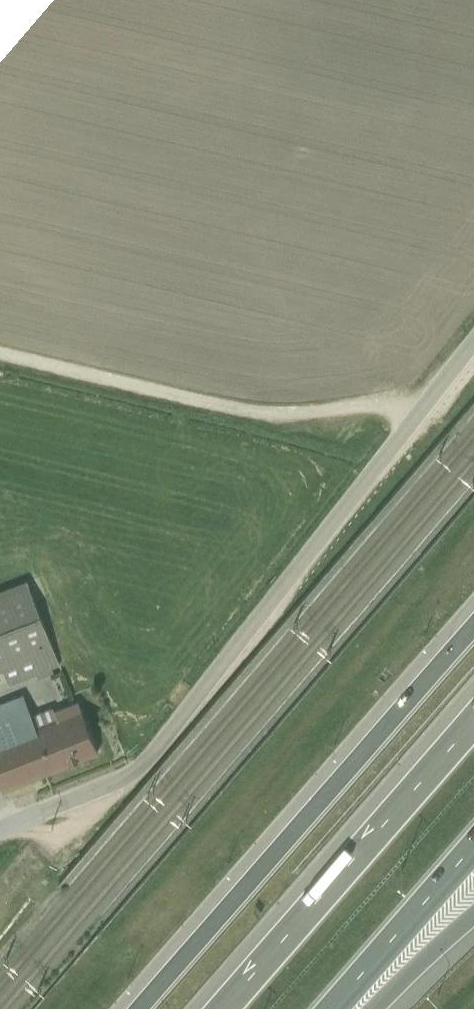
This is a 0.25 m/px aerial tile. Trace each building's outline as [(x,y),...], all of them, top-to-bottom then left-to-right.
[(101,750),(81,704),(40,722),(25,688),(0,699),(0,777),(7,792),(101,750)]
